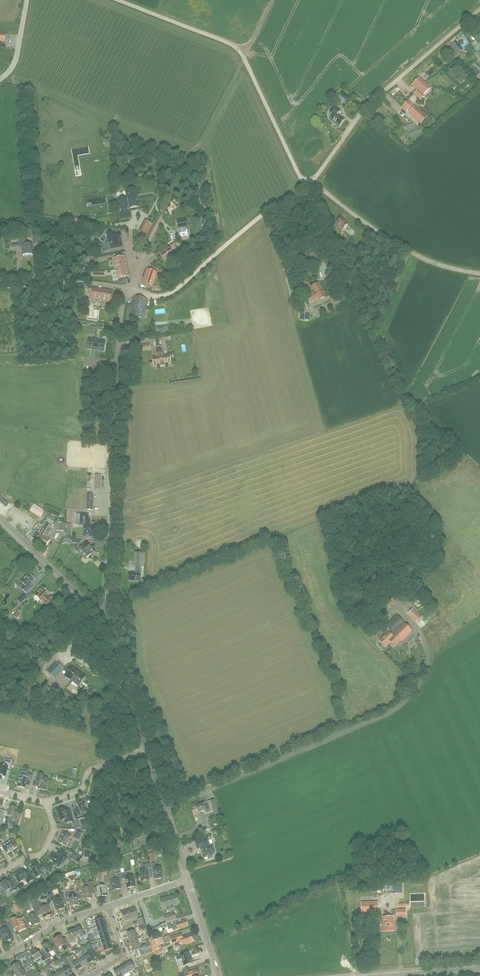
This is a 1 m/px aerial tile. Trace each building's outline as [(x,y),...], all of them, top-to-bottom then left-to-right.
[(452,43),(450,45),(458,54),(460,52),(463,49),(457,42),(456,40),(452,43)] [(473,68),(470,70),(476,76),(479,74),(473,68)] [(424,96),(424,95),(431,88),(420,78),(412,86),(418,91),(415,94),(421,100),(424,96)] [(468,84),(463,91),(465,93),(471,86),(468,84)] [(407,111),(413,105),(408,100),(402,107),(407,111)] [(340,111),(333,106),(325,117),(340,127),(345,120),(338,115),(340,111)] [(416,106),(409,113),(421,124),(427,117),(416,106)] [(159,169),(156,169),(157,174),(159,174),(160,175),(175,172),(173,162),(158,165),(158,167),(159,169)] [(136,203),(138,203),(138,202),(138,199),(136,189),(126,191),(128,199),(121,200),(118,200),(118,201),(119,207),(121,219),(125,218),(129,217),(130,217),(131,217),(129,210),(129,209),(130,209),(129,207),(136,206),(136,205),(136,203)] [(343,230),(348,225),(342,218),(337,223),(343,230)] [(186,219),(177,221),(179,234),(186,233),(186,230),(188,229),(186,219)] [(145,220),(139,231),(147,235),(152,224),(145,220)] [(120,238),(120,235),(117,236),(114,236),(113,232),(106,233),(108,243),(110,243),(111,249),(112,249),(122,247),(120,238)] [(41,249),(41,244),(40,235),(33,236),(33,245),(36,245),(37,249),(41,249)] [(32,245),(27,245),(26,239),(19,240),(20,244),(20,245),(22,245),(22,248),(23,256),(29,256),(33,255),(32,245)] [(167,246),(158,252),(162,256),(163,259),(172,253),(167,246)] [(322,263),(319,251),(309,254),(312,265),(322,263)] [(293,258),(295,263),(304,259),(302,254),(293,258)] [(122,268),(126,267),(125,264),(126,264),(125,257),(114,259),(116,269),(122,268)] [(122,268),(116,269),(118,279),(129,276),(127,270),(126,267),(122,268)] [(156,273),(148,270),(145,279),(143,284),(144,284),(147,285),(151,287),(151,286),(153,281),(156,273)] [(311,287),(314,293),(308,296),(311,302),(318,298),(319,300),(325,297),(323,293),(324,293),(319,283),(311,287)] [(103,295),(104,290),(94,288),(92,299),(102,301),(103,295)] [(103,295),(102,301),(112,303),(113,291),(106,290),(104,290),(103,295)] [(142,318),(146,299),(134,297),(130,316),(142,318)] [(98,321),(99,311),(94,310),(93,315),(88,314),(87,320),(98,321)] [(184,340),(196,338),(194,330),(183,332),(184,340)] [(170,359),(172,359),(172,355),(164,356),(162,348),(155,349),(157,357),(153,358),(154,366),(160,365),(161,366),(165,366),(165,364),(171,363),(170,359)] [(0,498),(0,502),(6,507),(8,504),(1,497),(0,498)] [(31,511),(41,517),(44,511),(34,505),(31,511)] [(55,526),(59,519),(56,518),(55,519),(49,516),(46,521),(55,526)] [(84,520),(84,533),(85,533),(84,537),(83,537),(90,537),(92,537),(92,534),(95,534),(95,532),(95,526),(90,526),(90,520),(84,520)] [(47,537),(51,531),(47,529),(50,524),(46,522),(39,533),(36,531),(32,538),(36,542),(46,548),(50,539),(47,537)] [(70,537),(72,524),(58,523),(57,532),(64,532),(64,537),(70,537)] [(89,552),(92,549),(89,547),(90,546),(86,543),(83,546),(77,552),(85,560),(91,554),(89,552)] [(145,553),(136,553),(135,567),(136,567),(135,573),(129,573),(129,581),(140,581),(140,574),(141,567),(144,567),(145,553)] [(26,593),(31,588),(34,585),(31,582),(34,580),(29,574),(21,582),(25,586),(21,589),(26,593)] [(40,601),(41,600),(48,606),(53,601),(50,597),(48,599),(45,596),(48,593),(42,588),(35,595),(40,601)] [(382,600),(384,602),(382,605),(386,610),(388,608),(389,609),(392,607),(391,606),(392,605),(394,606),(397,604),(389,594),(382,600)] [(18,600),(21,604),(27,598),(23,595),(18,600)] [(413,609),(408,614),(416,622),(421,618),(413,609)] [(401,642),(412,631),(397,616),(385,627),(393,635),(392,636),(389,633),(380,641),(386,647),(390,642),(392,644),(391,645),(393,647),(394,646),(395,647),(400,641),(401,642)] [(55,679),(63,670),(56,662),(47,671),(55,679)] [(86,677),(77,671),(72,667),(65,676),(79,686),(86,677)] [(35,698),(40,687),(28,681),(20,696),(29,701),(31,696),(35,698)] [(55,696),(57,691),(48,687),(46,690),(46,689),(45,689),(44,691),(55,696)] [(25,777),(20,776),(19,781),(18,781),(17,781),(16,782),(16,783),(16,784),(17,784),(18,785),(18,787),(25,789),(26,785),(27,781),(31,782),(33,775),(26,774),(25,777)] [(35,786),(39,787),(38,789),(46,791),(48,779),(44,778),(44,775),(38,774),(35,786)] [(214,812),(218,810),(216,805),(214,800),(210,802),(211,802),(208,803),(208,802),(203,804),(204,804),(206,811),(205,811),(206,814),(214,812)] [(76,820),(84,817),(86,817),(85,814),(88,812),(87,809),(88,809),(85,801),(81,802),(82,803),(78,804),(80,810),(73,812),(76,820)] [(197,809),(198,811),(198,813),(205,811),(206,811),(204,804),(203,804),(196,806),(197,809)] [(17,822),(19,815),(19,813),(15,812),(17,808),(10,806),(8,816),(11,817),(10,820),(17,822)] [(73,821),(71,814),(69,810),(66,811),(65,809),(57,811),(61,821),(65,820),(66,824),(73,821)] [(83,833),(77,831),(74,838),(79,841),(83,833)] [(58,842),(66,846),(71,836),(63,832),(58,842)] [(208,839),(195,843),(198,850),(201,849),(204,858),(208,857),(209,860),(213,858),(212,856),(213,855),(212,854),(215,853),(213,845),(210,845),(208,839)] [(7,854),(17,848),(16,846),(17,846),(15,843),(14,844),(12,840),(2,846),(7,854)] [(65,858),(68,855),(61,850),(57,856),(53,853),(51,856),(53,857),(50,860),(54,863),(53,864),(58,867),(60,864),(61,864),(63,861),(64,858),(65,858)] [(37,878),(40,876),(43,874),(43,873),(48,870),(44,864),(39,867),(38,865),(35,866),(34,866),(32,867),(32,868),(31,869),(37,878)] [(142,866),(143,870),(140,871),(142,881),(143,881),(144,882),(147,881),(148,880),(149,880),(148,873),(151,872),(150,864),(145,865),(142,866)] [(150,864),(151,872),(154,872),(155,879),(156,879),(157,880),(160,879),(161,878),(162,878),(161,868),(155,868),(154,864),(150,864)] [(122,873),(122,880),(126,879),(128,888),(135,887),(133,877),(130,877),(129,872),(124,873),(123,869),(121,869),(121,873),(122,873)] [(28,870),(24,872),(23,870),(20,872),(20,870),(16,872),(17,874),(14,875),(19,882),(26,878),(27,880),(27,881),(28,883),(34,880),(28,870)] [(122,873),(121,873),(115,874),(116,880),(111,880),(113,890),(121,889),(119,881),(123,881),(122,880),(122,873)] [(11,880),(8,882),(7,880),(1,884),(2,886),(2,887),(3,890),(4,889),(6,892),(10,890),(11,893),(12,893),(17,890),(13,884),(11,880)] [(395,894),(399,894),(399,884),(401,884),(401,883),(401,880),(397,880),(395,880),(395,883),(385,883),(385,886),(385,895),(395,895),(395,894)] [(83,884),(84,889),(83,889),(84,899),(92,898),(91,892),(95,892),(93,882),(88,883),(83,884)] [(99,897),(107,896),(105,886),(97,887),(99,897)] [(55,900),(52,891),(47,893),(50,902),(53,901),(56,911),(64,908),(62,903),(66,902),(63,893),(58,895),(60,899),(55,900)] [(70,891),(65,891),(66,901),(70,900),(70,902),(71,906),(78,905),(77,900),(81,899),(80,892),(75,893),(76,895),(70,895),(70,891)] [(164,909),(178,904),(180,903),(178,899),(176,899),(175,896),(169,898),(161,900),(164,909)] [(33,899),(34,902),(38,911),(41,910),(44,918),(45,918),(46,918),(48,917),(48,916),(51,915),(47,906),(43,907),(41,903),(39,904),(36,897),(33,899)] [(38,911),(34,902),(31,903),(34,912),(28,915),(32,926),(39,923),(35,913),(38,912),(38,911)] [(371,911),(378,911),(378,906),(378,902),(371,902),(361,902),(362,911),(371,911)] [(125,921),(138,917),(135,909),(129,911),(129,910),(122,912),(125,921)] [(167,923),(171,921),(176,919),(175,916),(174,916),(173,914),(165,917),(167,923)] [(383,932),(388,932),(394,931),(394,917),(382,917),(383,932)] [(22,919),(19,920),(18,918),(11,921),(14,929),(17,928),(19,932),(26,929),(22,919)] [(97,927),(105,924),(103,918),(90,922),(91,925),(96,924),(97,927)] [(175,920),(166,923),(167,927),(171,926),(173,931),(178,929),(188,926),(186,920),(181,922),(176,924),(175,924),(174,921),(175,920)] [(10,922),(7,924),(3,926),(4,930),(1,931),(5,942),(13,938),(12,935),(15,933),(10,922)] [(105,924),(97,927),(98,930),(93,932),(94,935),(107,931),(105,924)] [(74,930),(77,938),(80,937),(81,940),(88,937),(86,932),(82,933),(80,928),(74,930)] [(77,938),(74,930),(68,932),(71,938),(67,940),(70,945),(76,942),(75,939),(77,938)] [(107,931),(94,935),(95,937),(100,936),(101,939),(109,937),(107,931)] [(129,939),(137,937),(135,931),(127,933),(129,939)] [(191,935),(182,938),(181,934),(170,938),(172,944),(181,941),(182,945),(193,941),(194,940),(193,936),(191,935)] [(71,948),(67,940),(65,936),(61,937),(61,936),(54,940),(58,948),(63,946),(65,950),(71,948)] [(109,937),(101,939),(102,942),(97,944),(98,947),(110,943),(109,937)] [(137,937),(129,939),(131,945),(139,943),(137,937)] [(152,949),(153,951),(155,950),(160,948),(159,944),(157,939),(152,940),(150,941),(152,948),(152,949)] [(145,941),(147,945),(141,947),(143,951),(151,949),(148,940),(145,941)] [(44,955),(47,960),(52,957),(50,953),(53,951),(49,943),(48,944),(47,944),(46,943),(45,944),(44,945),(44,946),(43,947),(47,953),(44,955)] [(110,943),(98,947),(99,949),(104,948),(105,951),(112,949),(110,943)] [(139,943),(131,945),(133,952),(141,949),(139,943)] [(91,959),(96,956),(93,949),(88,953),(89,955),(86,956),(83,951),(84,951),(82,947),(78,949),(80,953),(83,958),(88,965),(93,961),(91,959)] [(47,960),(44,955),(44,954),(41,955),(39,953),(38,953),(36,950),(30,953),(33,957),(34,957),(36,961),(40,958),(43,962),(44,961),(47,960)] [(154,952),(157,960),(159,960),(157,954),(163,952),(163,950),(154,952)] [(191,959),(189,952),(181,955),(176,957),(177,961),(182,959),(184,966),(193,963),(192,959),(191,959)] [(88,965),(83,958),(78,961),(82,968),(88,965)] [(15,974),(22,969),(20,966),(22,965),(20,961),(13,965),(13,966),(11,968),(15,974)] [(82,968),(78,961),(72,965),(77,971),(82,968)] [(125,965),(130,972),(132,971),(135,975),(137,973),(135,969),(131,962),(125,965)] [(120,969),(124,975),(130,972),(125,965),(120,969)] [(70,971),(68,967),(63,971),(66,975),(69,975),(71,975),(72,975),(72,974),(70,971)] [(46,968),(41,971),(43,974),(46,973),(47,975),(51,975),(46,968)]
